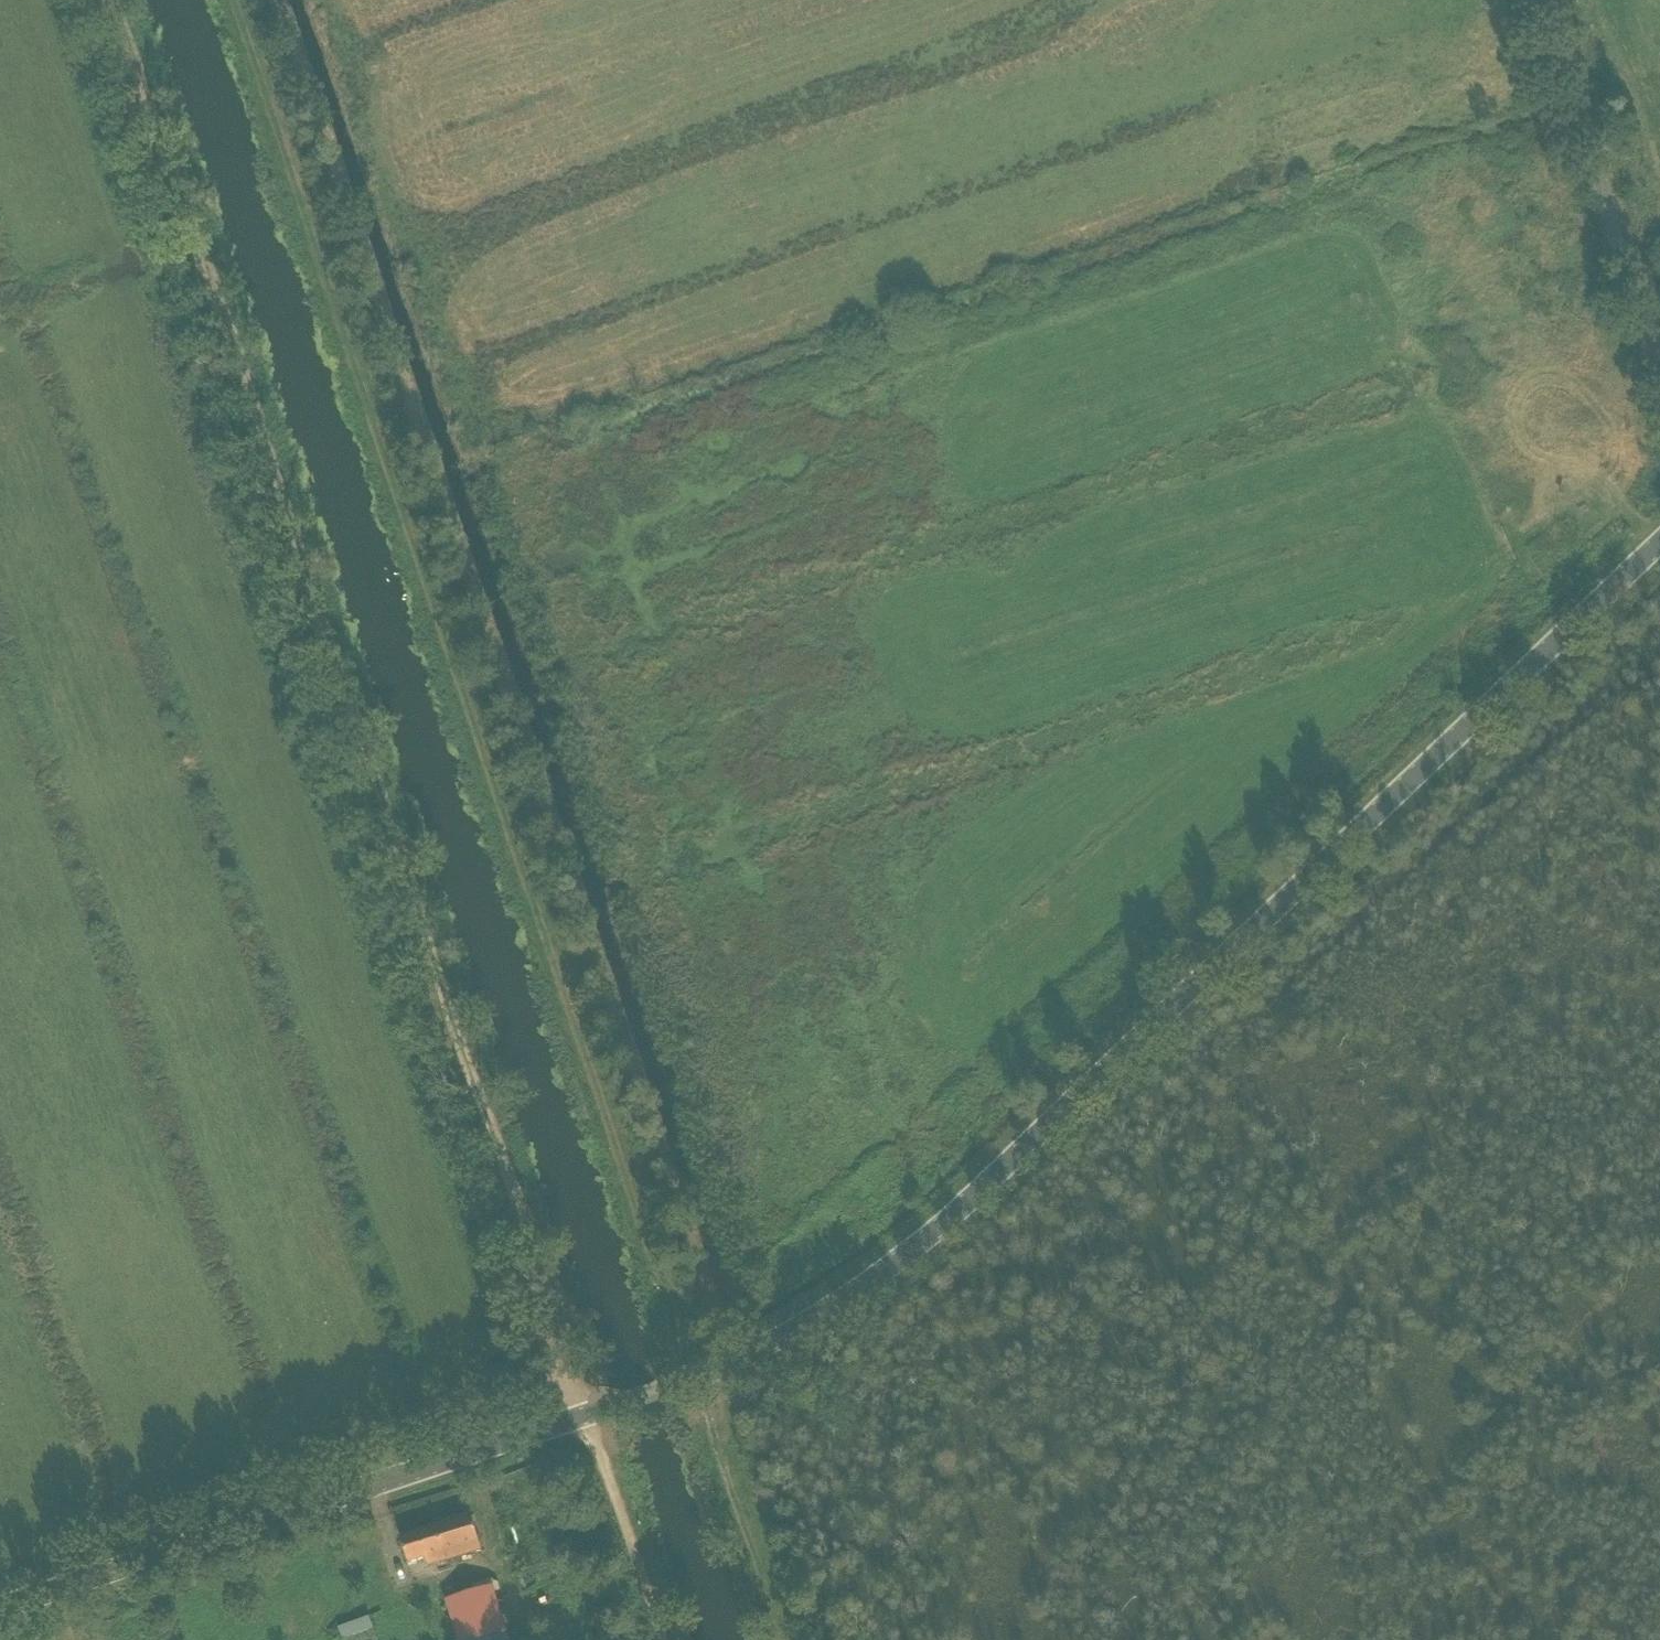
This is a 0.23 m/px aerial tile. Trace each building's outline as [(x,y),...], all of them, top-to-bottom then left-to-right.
[(232,406),(221,404),(217,405),(224,426),(228,425),(236,416),(232,406)] [(538,1289),(534,1291),(542,1313),(546,1312),(554,1301),(550,1291),(538,1289)] [(426,1558),(429,1566),(481,1550),(470,1514),(434,1526),(435,1527),(400,1538),(408,1563),(426,1558)] [(490,1585),(444,1599),(457,1639),(506,1639),(490,1585)] [(343,1639),(373,1631),(369,1617),(339,1626),(343,1639)]
